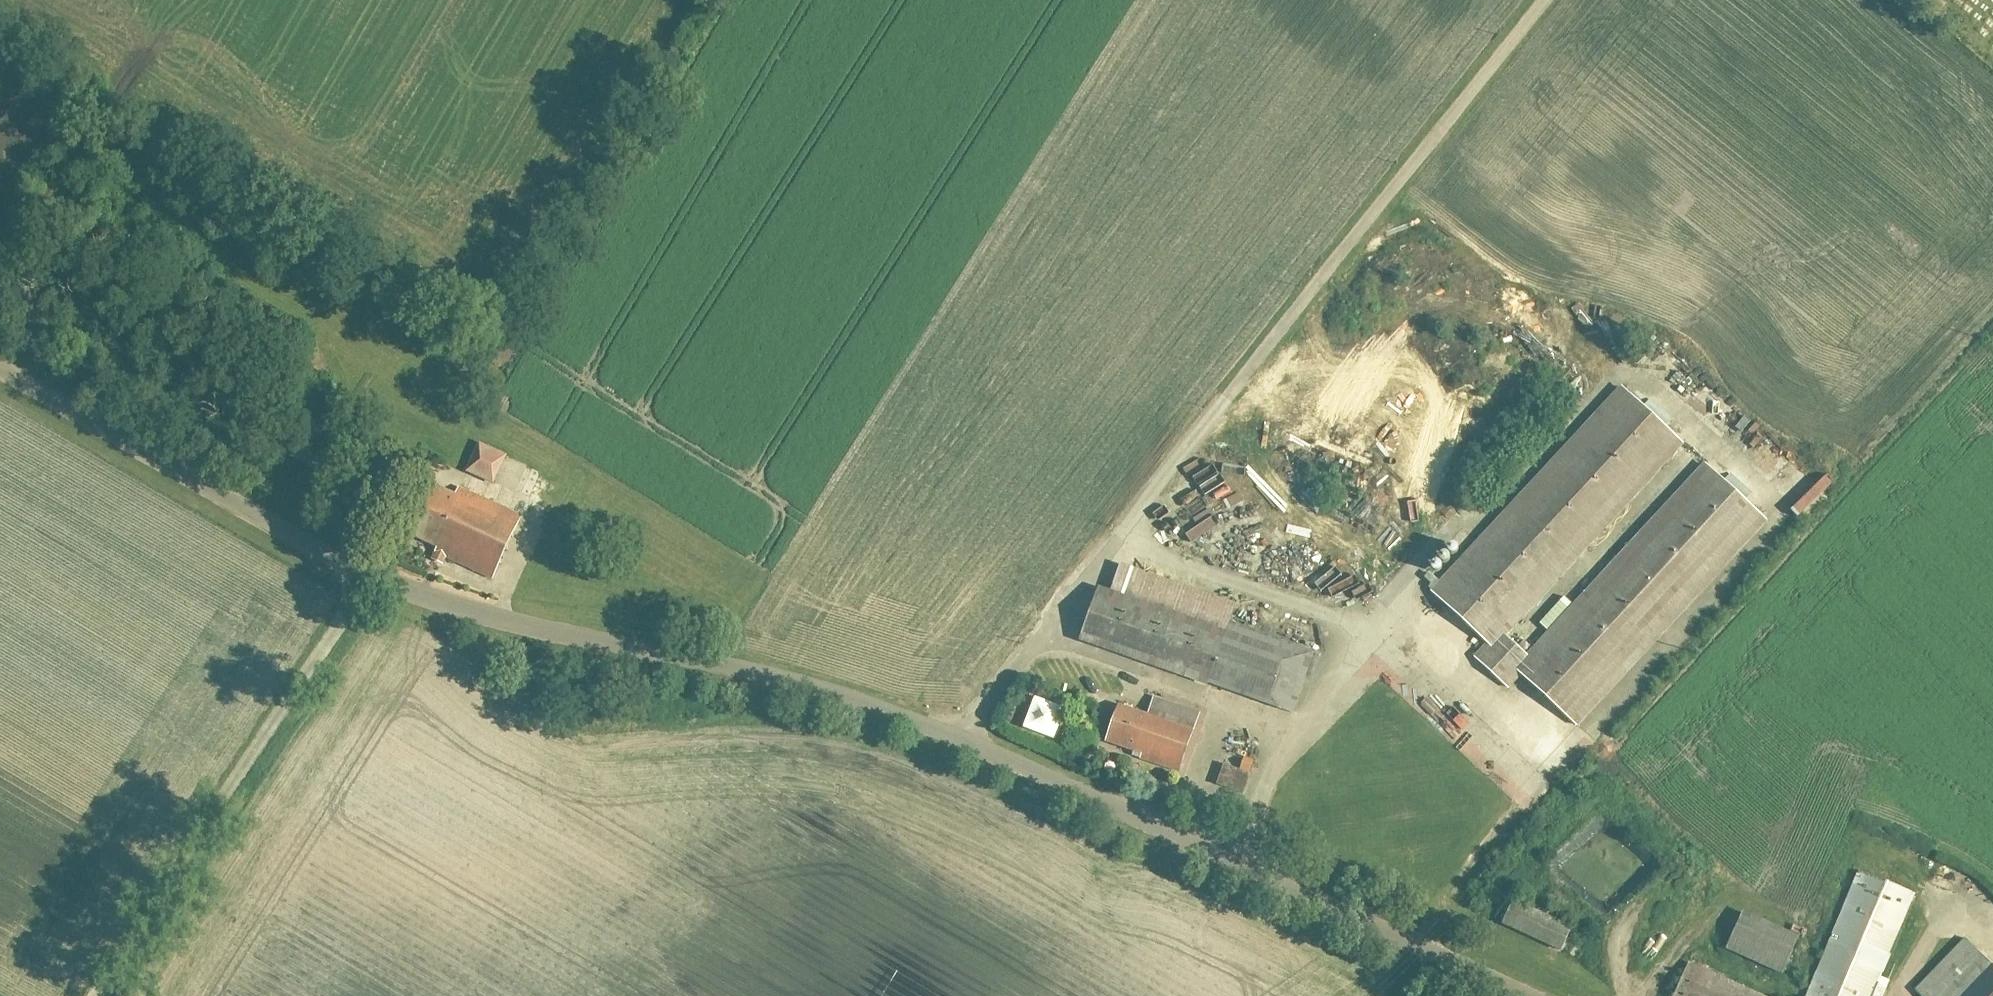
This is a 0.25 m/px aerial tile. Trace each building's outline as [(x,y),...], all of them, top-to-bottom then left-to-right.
[(1684,446),(1626,394),(1436,600),(1491,650),(1479,663),(1507,689),(1521,674),(1582,730),(1770,526),(1710,470),(1534,661),(1508,637),(1684,446)] [(410,534),(498,571),(501,572),(526,514),(457,486),(453,497),(429,487),(410,534)] [(1245,600),(1135,563),(1122,601),(1111,598),(1111,599),(1102,596),(1086,642),(1298,712),(1320,645),(1238,618),(1245,600)] [(1196,718),(1151,701),(1144,718),(1119,709),(1107,741),(1178,767),(1196,718)] [(1249,778),(1225,764),(1215,782),(1239,796),(1249,778)] [(1854,875),(1806,995),(1866,995),(1906,895),(1854,875)] [(1516,900),(1505,922),(1563,952),(1583,915),(1558,902),(1550,918),(1516,900)] [(1737,912),(1725,943),(1784,966),(1795,935),(1737,912)] [(1960,948),(1918,995),(1992,995),(1992,978),(1960,948)] [(1679,963),(1666,995),(1763,995),(1679,963)]
